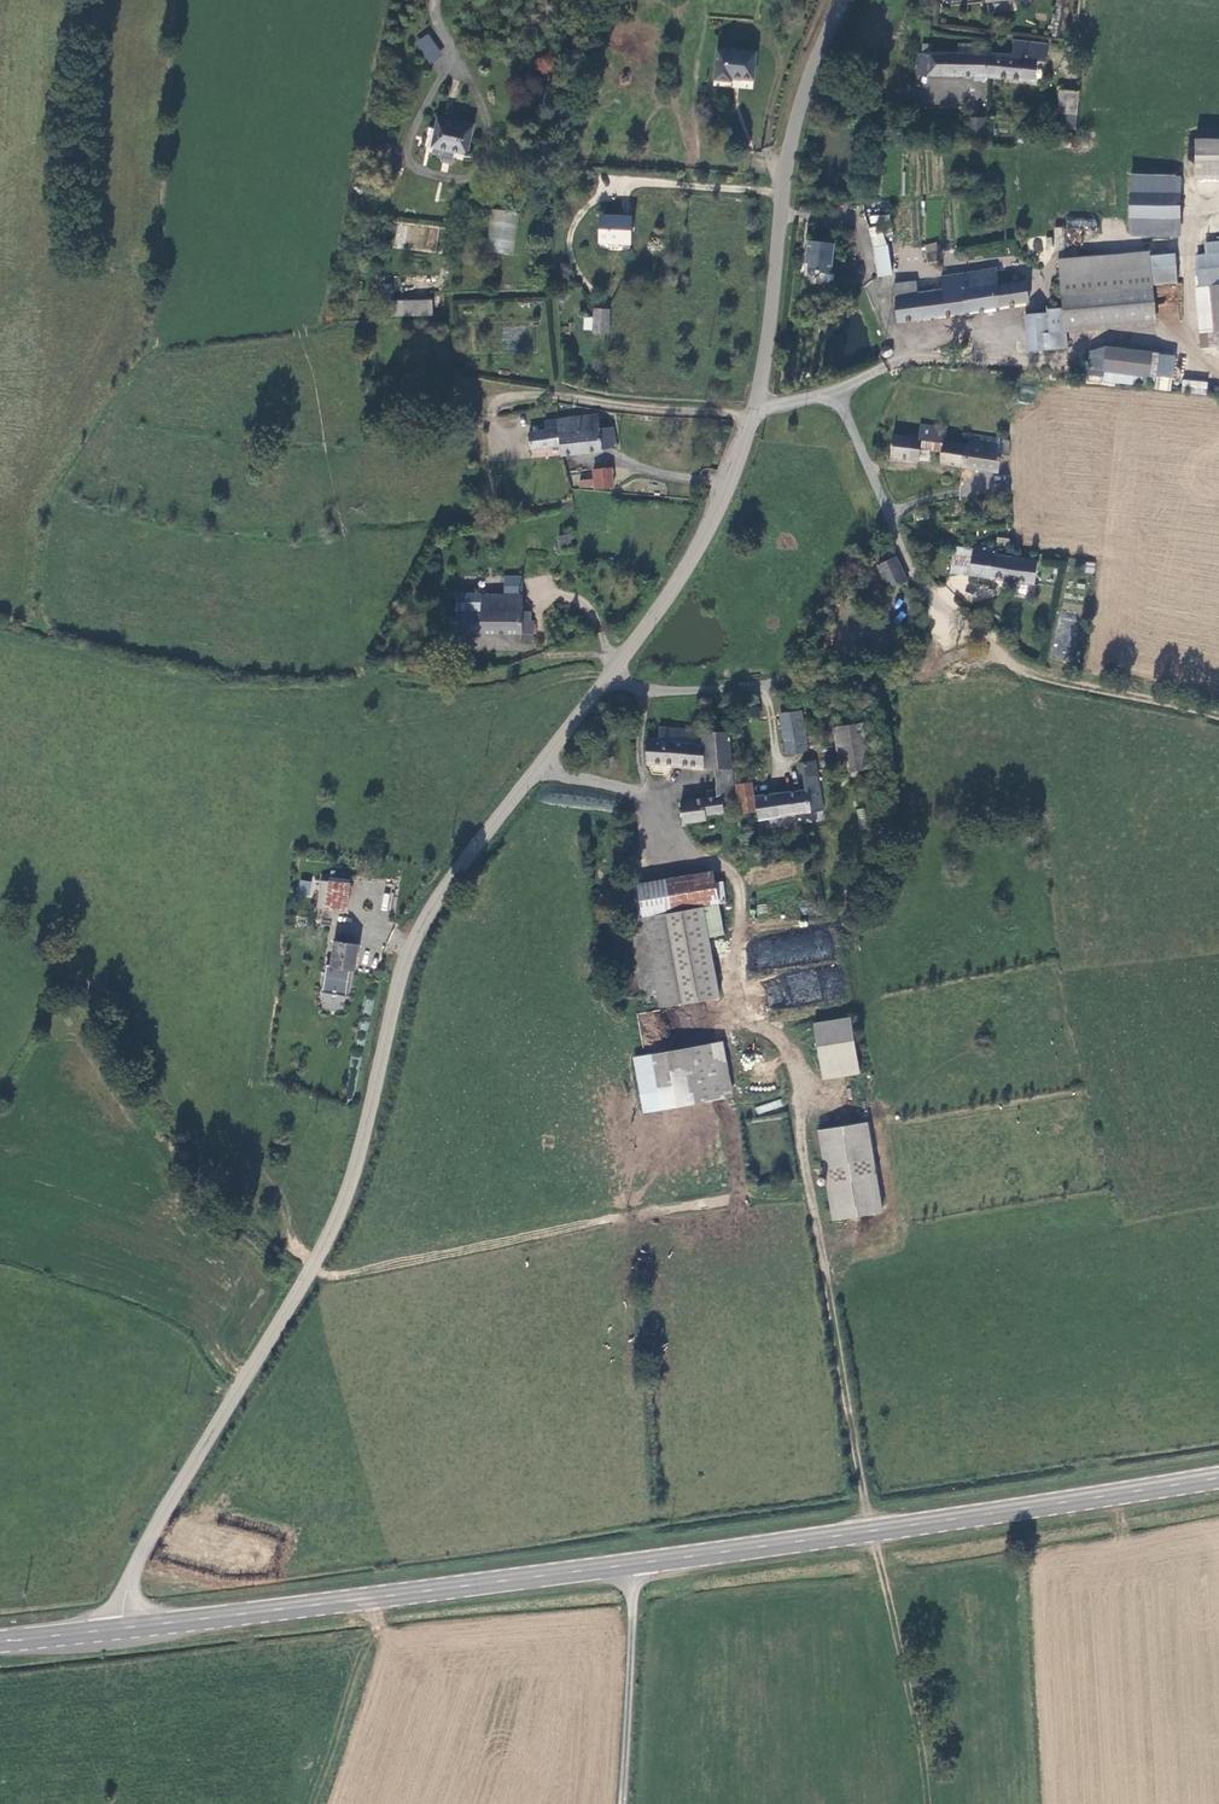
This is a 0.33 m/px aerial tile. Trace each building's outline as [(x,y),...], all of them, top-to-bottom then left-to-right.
[(429,64),(443,54),(428,33),(414,42),(429,64)] [(1013,59),(991,58),(989,80),(1024,84),(1026,63),(1046,64),(1047,47),(1014,46),(1013,59)] [(989,80),(991,58),(974,57),(974,48),(958,48),(958,57),(933,57),(934,48),(923,47),(923,56),(919,56),(919,78),(989,80)] [(717,57),(713,88),(731,89),(731,86),(753,88),(756,62),(717,57)] [(987,84),(976,83),(974,97),(985,98),(987,84)] [(1080,96),(1066,95),(1065,117),(1078,118),(1080,97),(1080,96)] [(1078,118),(1065,117),(1063,132),(1077,133),(1078,118)] [(967,143),(986,145),(987,122),(968,121),(967,143)] [(464,159),(470,129),(434,122),(432,132),(431,140),(429,151),(430,151),(429,157),(438,158),(437,162),(439,166),(446,167),(449,165),(451,156),(464,159)] [(915,126),(915,127),(915,129),(916,130),(918,131),(919,131),(921,130),(922,129),(923,128),(923,127),(923,125),(922,124),(921,123),(919,122),(918,122),(916,123),(915,124),(915,126)] [(1196,174),(1218,174),(1218,143),(1196,143),(1196,174)] [(1176,180),(1132,180),(1132,238),(1175,238),(1176,180)] [(490,209),(487,252),(514,254),(517,211),(490,209)] [(628,218),(598,217),(597,244),(628,245),(628,218)] [(398,226),(394,247),(401,248),(405,227),(398,226)] [(1064,227),(1053,227),(1053,249),(1064,249),(1064,227)] [(807,264),(806,273),(813,280),(819,274),(830,275),(833,246),(806,243),(804,259),(807,264)] [(1211,245),(1212,257),(1199,259),(1202,290),(1198,291),(1204,351),(1218,349),(1218,244),(1211,245)] [(887,248),(874,250),(878,278),(891,276),(887,248)] [(927,265),(939,263),(937,255),(925,257),(927,265)] [(1060,264),(1061,278),(1063,314),(1064,331),(1068,330),(1158,322),(1154,289),(1173,287),(1171,257),(1149,260),(1151,259),(1076,266),(1075,262),(1060,264)] [(1027,282),(1025,282),(996,287),(993,272),(959,277),(966,313),(1029,304),(1027,282)] [(966,313),(959,277),(940,280),(940,287),(931,288),(917,290),(916,284),(892,287),(895,325),(966,313)] [(436,306),(406,305),(394,305),(393,320),(406,320),(435,321),(436,306)] [(607,335),(608,311),(593,310),(592,334),(607,335)] [(1064,331),(1063,314),(1044,315),(1047,351),(1066,350),(1069,350),(1068,330),(1064,331)] [(1044,315),(1030,316),(1026,316),(1028,352),(1047,351),(1044,315)] [(884,357),(892,354),(889,350),(887,348),(886,347),(885,348),(883,349),(882,351),(882,353),(883,355),(884,357)] [(1107,380),(1109,350),(1093,355),(1091,379),(1107,380)] [(1154,355),(1109,350),(1107,380),(1106,383),(1170,389),(1170,380),(1174,381),(1176,359),(1154,356),(1154,355)] [(1210,384),(1185,382),(1184,395),(1210,397),(1210,384)] [(599,418),(558,423),(562,450),(563,458),(603,453),(603,452),(601,432),(599,418)] [(562,450),(558,423),(546,425),(547,433),(531,435),(533,453),(562,450)] [(922,442),(895,439),(892,461),(920,464),(923,445),(944,448),(942,467),(966,470),(969,447),(949,445),(950,432),(923,429),(922,442)] [(615,450),(613,430),(601,432),(603,452),(615,450)] [(1015,444),(1009,443),(973,438),(972,448),(969,447),(966,470),(1000,474),(1001,460),(1015,461),(1015,444)] [(596,479),(596,487),(597,490),(613,490),(612,470),(596,470),(596,479)] [(581,488),(596,487),(596,479),(581,479),(581,488)] [(568,551),(567,540),(558,540),(559,552),(568,551)] [(1011,554),(1012,545),(999,543),(998,553),(1011,554)] [(910,585),(895,551),(883,557),(887,566),(881,569),(893,593),(910,585)] [(993,554),(974,552),(973,558),(953,556),(951,580),(1035,589),(1037,565),(992,561),(993,554)] [(861,576),(852,569),(835,592),(845,599),(861,576)] [(455,618),(454,635),(482,636),(483,598),(483,596),(456,595),(455,618)] [(523,614),(523,599),(483,598),(482,636),(519,636),(519,645),(531,645),(533,622),(531,621),(531,615),(523,614)] [(756,707),(747,709),(749,718),(758,716),(756,707)] [(804,750),(798,713),(777,716),(784,754),(804,750)] [(867,769),(860,723),(832,726),(838,773),(867,769)] [(646,764),(715,770),(730,771),(725,734),(659,729),(659,742),(646,741),(646,764)] [(808,754),(805,755),(799,757),(804,794),(754,802),(756,812),(757,821),(819,811),(812,763),(810,763),(808,754)] [(728,799),(732,799),(730,771),(715,770),(716,800),(728,799)] [(752,786),(735,786),(737,798),(739,816),(756,812),(754,802),(752,786)] [(730,809),(728,799),(716,800),(680,804),(682,824),(703,823),(703,818),(722,816),(721,811),(730,809)] [(864,808),(857,809),(859,829),(867,828),(864,808)] [(783,817),(768,820),(769,827),(785,824),(783,817)] [(713,899),(710,875),(666,884),(669,907),(671,906),(713,899)] [(310,897),(311,881),(299,880),(298,896),(310,897)] [(351,884),(331,880),(330,893),(327,909),(347,912),(351,884)] [(731,895),(729,882),(715,884),(717,897),(731,895)] [(641,912),(669,907),(666,884),(637,889),(641,912)] [(327,909),(330,893),(319,892),(317,908),(327,909)] [(383,893),(381,909),(390,910),(392,894),(383,893)] [(719,939),(713,899),(671,906),(686,1005),(716,1000),(706,940),(719,939)] [(686,1005),(671,906),(669,907),(641,912),(644,937),(628,939),(633,968),(649,966),(656,1010),(686,1005)] [(331,969),(355,972),(360,944),(335,941),(331,969)] [(615,951),(603,952),(605,971),(618,970),(615,951)] [(639,1012),(656,1010),(649,966),(633,968),(639,1012)] [(856,1064),(849,1019),(812,1025),(820,1070),(856,1064)] [(642,1113),(723,1099),(713,1045),(632,1058),(642,1113)] [(817,1131),(817,1132),(831,1222),(880,1214),(866,1124),(817,1131)]
